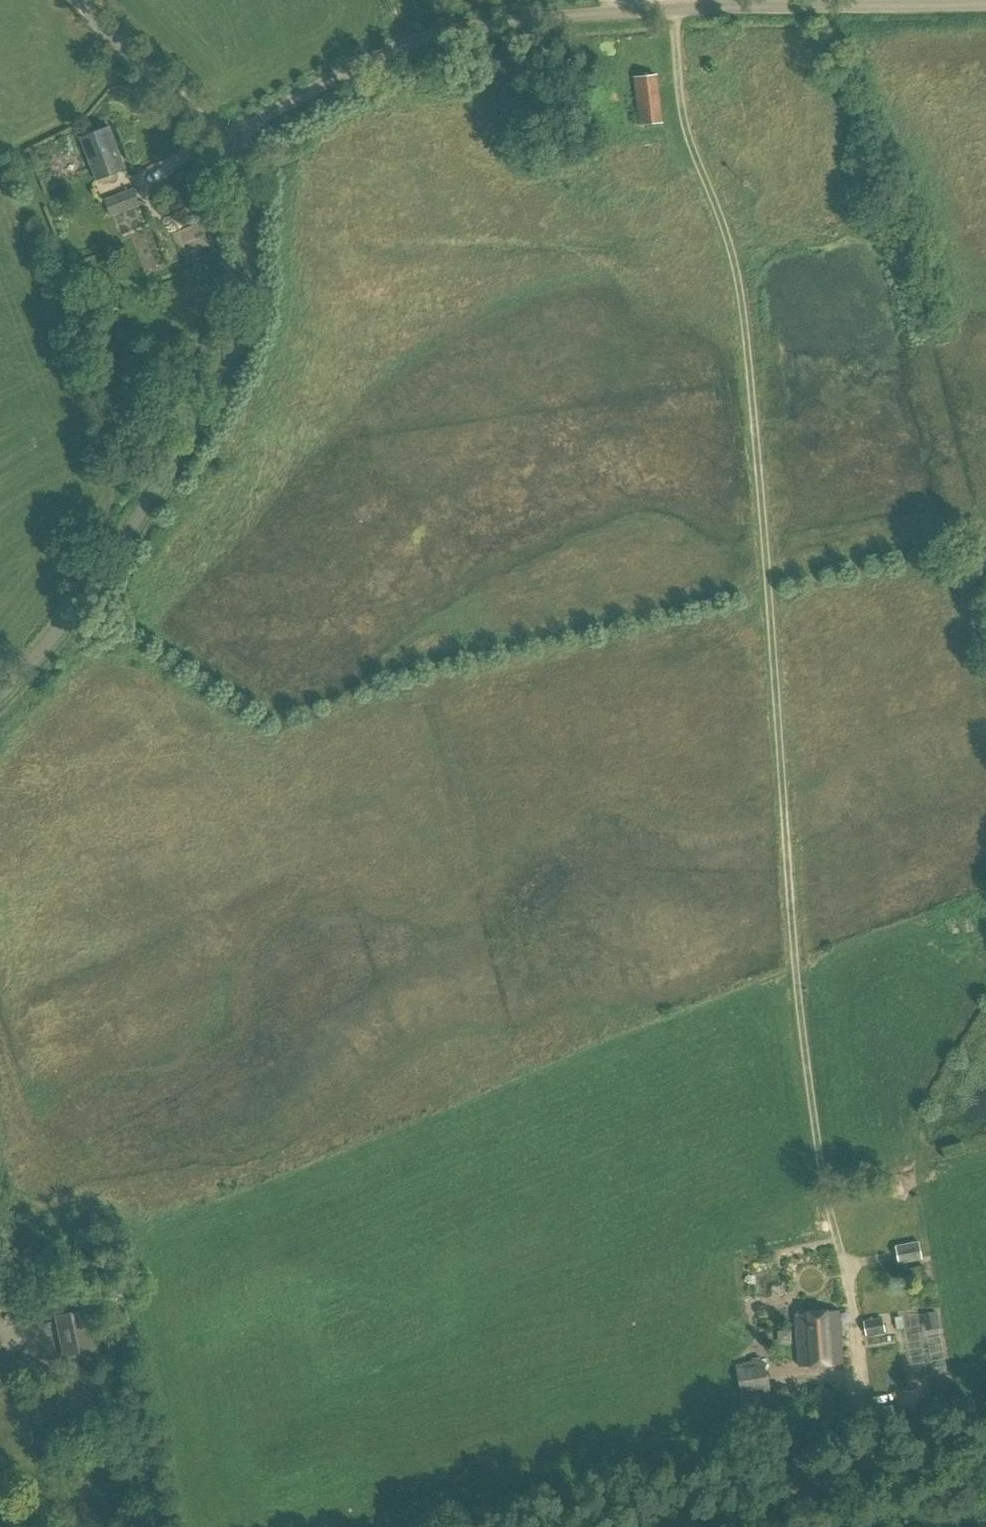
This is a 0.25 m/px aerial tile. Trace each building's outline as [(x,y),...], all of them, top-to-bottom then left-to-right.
[(634,81),(642,128),(666,124),(658,77),(634,81)] [(81,138),(96,179),(125,169),(110,127),(81,138)] [(104,198),(110,215),(141,203),(134,187),(104,198)] [(895,1244),(898,1262),(921,1258),(918,1240),(895,1244)] [(913,1280),(923,1278),(921,1266),(911,1268),(913,1280)] [(55,1316),(64,1361),(101,1352),(91,1308),(55,1316)] [(820,1312),(824,1363),(843,1362),(839,1311),(820,1312)] [(824,1363),(820,1312),(795,1314),(799,1365),(824,1363)] [(883,1317),(863,1320),(866,1336),(886,1333),(883,1317)] [(902,1348),(897,1333),(878,1339),(883,1353),(902,1348)] [(736,1367),(741,1395),(770,1391),(763,1362),(736,1367)] [(885,1380),(914,1377),(912,1367),(884,1371),(885,1380)]
